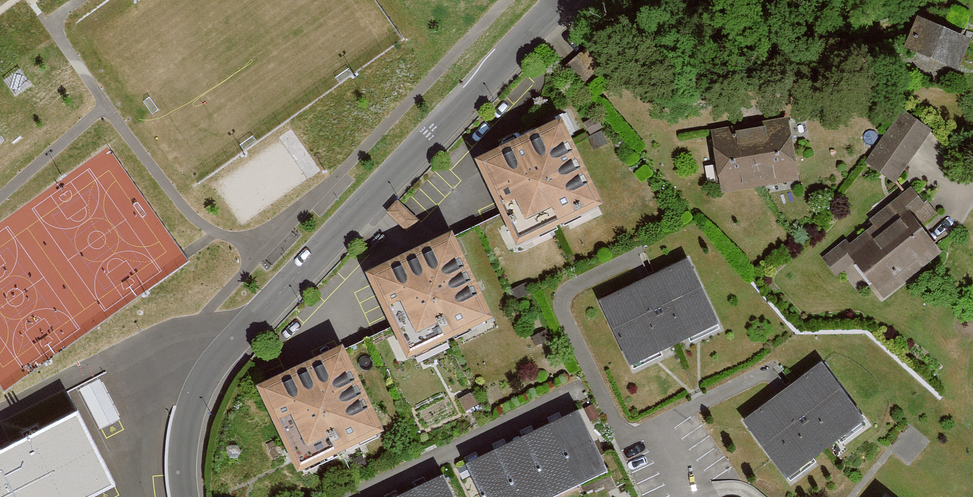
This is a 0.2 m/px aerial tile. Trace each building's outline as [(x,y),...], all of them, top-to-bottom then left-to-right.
[(905,44),(957,68),(970,40),(918,16),(905,44)] [(586,45),(563,65),(583,89),(606,69),(586,45)] [(583,124),(588,135),(600,129),(595,118),(583,124)] [(724,185),(795,174),(787,124),(716,136),(724,185)] [(558,125),(480,162),(517,239),(595,202),(595,201),(558,125)] [(914,151),(888,133),(868,163),(893,180),(914,151)] [(851,252),(845,245),(826,260),(837,274),(855,259),(883,293),(937,250),(909,215),(923,204),(911,190),(879,216),(885,223),(851,252)] [(447,238),(369,276),(406,353),(484,316),(484,315),(447,239),(447,238)] [(687,260),(601,301),(627,357),(656,343),(658,349),(688,335),(685,329),(714,316),(687,260)] [(340,349),(262,386),(299,464),(377,426),(340,349)] [(784,392),(745,422),(782,470),(806,451),(810,456),(836,436),(832,431),(858,411),(821,363),(784,392)] [(81,389),(101,428),(119,420),(99,380),(81,389)] [(472,391),(457,398),(462,410),(478,404),(472,391)] [(466,463),(482,496),(532,496),(605,463),(579,409),(466,463)] [(114,487),(77,414),(0,453),(0,496),(93,496),(114,487)] [(391,496),(455,496),(443,473),(391,496)]
